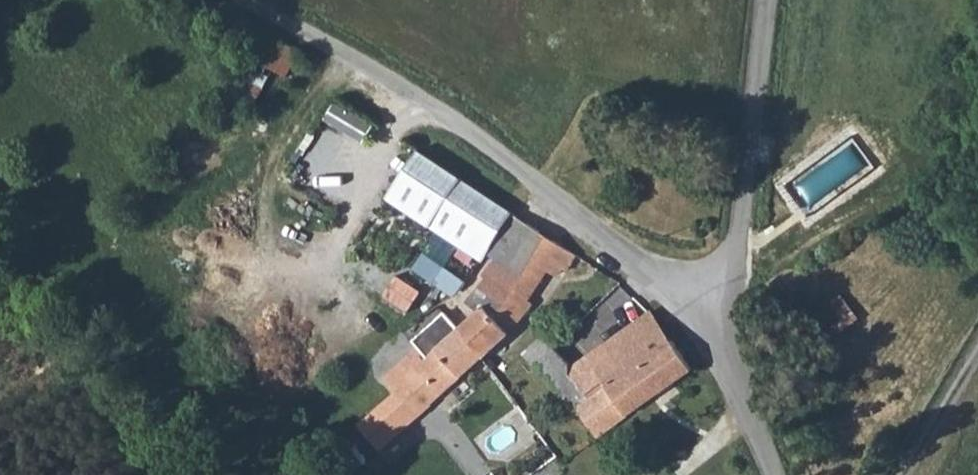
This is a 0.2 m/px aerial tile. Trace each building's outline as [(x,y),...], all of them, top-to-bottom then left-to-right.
[(261,62),(289,75),(302,48),(274,35),(261,62)] [(265,69),(243,134),(267,144),(284,99),(325,115),(333,93),(330,92),(321,90),(265,69)] [(521,195),(425,131),(414,148),(508,210),(510,212),(521,195)] [(414,148),(380,205),(424,231),(428,226),(479,259),(486,249),(510,212),(508,210),(414,148)] [(486,249),(538,281),(552,259),(562,266),(572,253),(510,212),(486,249)] [(456,326),(476,348),(480,354),(503,333),(530,306),(526,301),(538,281),(486,249),(479,259),(462,284),(479,304),(456,326)] [(424,250),(414,268),(435,280),(446,262),(424,250)] [(816,310),(835,335),(861,315),(842,291),(816,310)] [(456,326),(440,309),(410,337),(415,343),(380,375),(395,390),(409,377),(415,383),(422,389),(431,399),(480,354),(476,348),(456,326)] [(584,358),(604,386),(668,340),(650,314),(584,358)] [(604,386),(623,411),(687,368),(668,340),(604,386)] [(530,363),(548,383),(573,366),(568,359),(553,343),(530,363)] [(548,383),(572,408),(575,408),(604,386),(584,358),(573,366),(548,383)] [(409,377),(395,390),(354,426),(376,448),(431,399),(422,389),(415,383),(409,377)] [(575,408),(584,421),(591,432),(623,411),(604,386),(575,408)]
